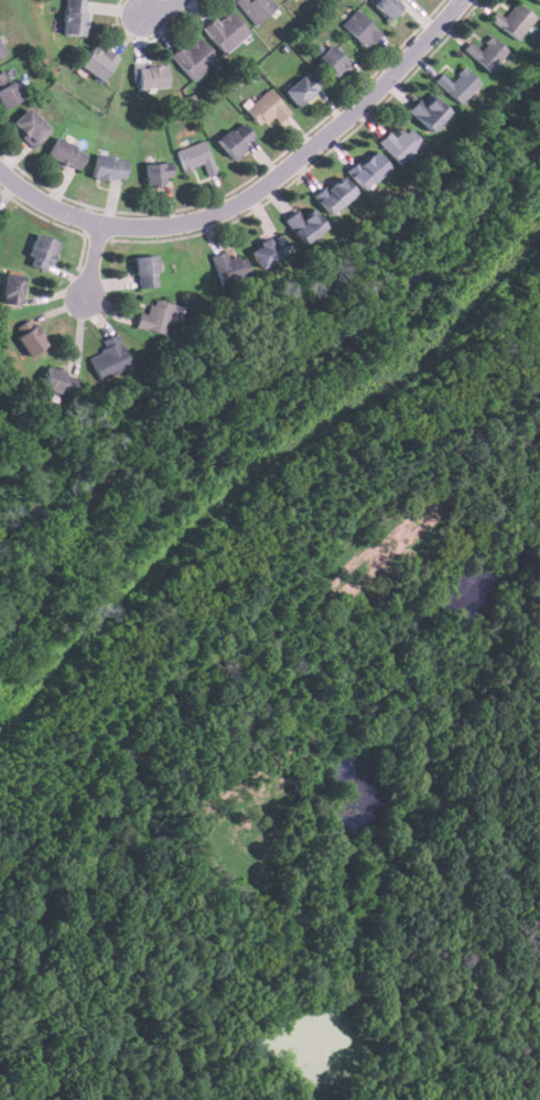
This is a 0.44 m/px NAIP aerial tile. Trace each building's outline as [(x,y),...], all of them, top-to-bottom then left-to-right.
[(87,0),(66,0),(61,33),(82,36),(87,0)] [(277,6),(272,0),(237,0),(235,2),(255,24),(277,6)] [(388,18),(403,0),(376,0),(372,4),(388,18)] [(495,11),(488,19),(516,41),(534,18),(516,2),(504,18),(495,11)] [(249,34),(228,8),(203,29),(224,55),(249,34)] [(364,47),(379,33),(356,10),(341,24),(364,47)] [(171,56),(192,80),(216,60),(196,35),(171,56)] [(469,42),(463,48),(488,72),(507,52),(490,35),(477,50),(469,42)] [(8,54),(0,39),(0,58),(8,54)] [(336,76),(348,65),(327,42),(315,53),(336,76)] [(94,43),(78,65),(100,80),(116,58),(94,43)] [(164,65),(136,65),(136,90),(164,90),(164,65)] [(460,105),(479,83),(463,67),(450,80),(441,73),(434,80),(460,105)] [(3,109),(21,97),(2,69),(0,71),(0,104),(3,109)] [(320,88),(306,72),(284,90),(296,106),(320,88)] [(289,114),(268,89),(246,110),(261,127),(272,117),(278,123),(289,114)] [(449,111),(430,95),(422,104),(417,99),(407,110),(430,131),(449,111)] [(32,147),(48,129),(26,108),(10,123),(32,147)] [(217,140),(233,159),(255,140),(239,121),(217,140)] [(389,131),(378,141),(399,165),(420,145),(404,128),(395,138),(389,131)] [(85,152),(55,139),(46,157),(76,171),(85,152)] [(184,172),(201,165),(205,176),(215,172),(203,141),(176,152),(184,172)] [(387,166),(371,151),(348,173),(364,190),(387,166)] [(90,175),(122,183),(128,161),(96,153),(90,175)] [(170,183),(170,163),(145,163),(145,183),(170,183)] [(354,193),(339,176),(314,198),(330,215),(354,193)] [(311,212),(304,217),(296,207),(283,218),(303,244),(323,228),(311,212)] [(48,271),(57,240),(34,234),(25,265),(48,271)] [(258,268),(288,251),(278,234),(248,249),(258,268)] [(210,256),(219,285),(249,277),(242,255),(227,259),(225,251),(210,256)] [(134,288),(156,285),(154,256),(132,257),(134,288)] [(23,277),(3,273),(0,303),(20,305),(23,277)] [(166,335),(173,304),(150,300),(148,314),(138,313),(134,328),(166,335)] [(23,330),(14,339),(31,356),(46,341),(30,325),(24,331),(23,330)] [(101,341),(106,349),(88,357),(98,380),(130,367),(117,334),(101,341)] [(41,388),(69,398),(77,377),(48,366),(41,388)]
